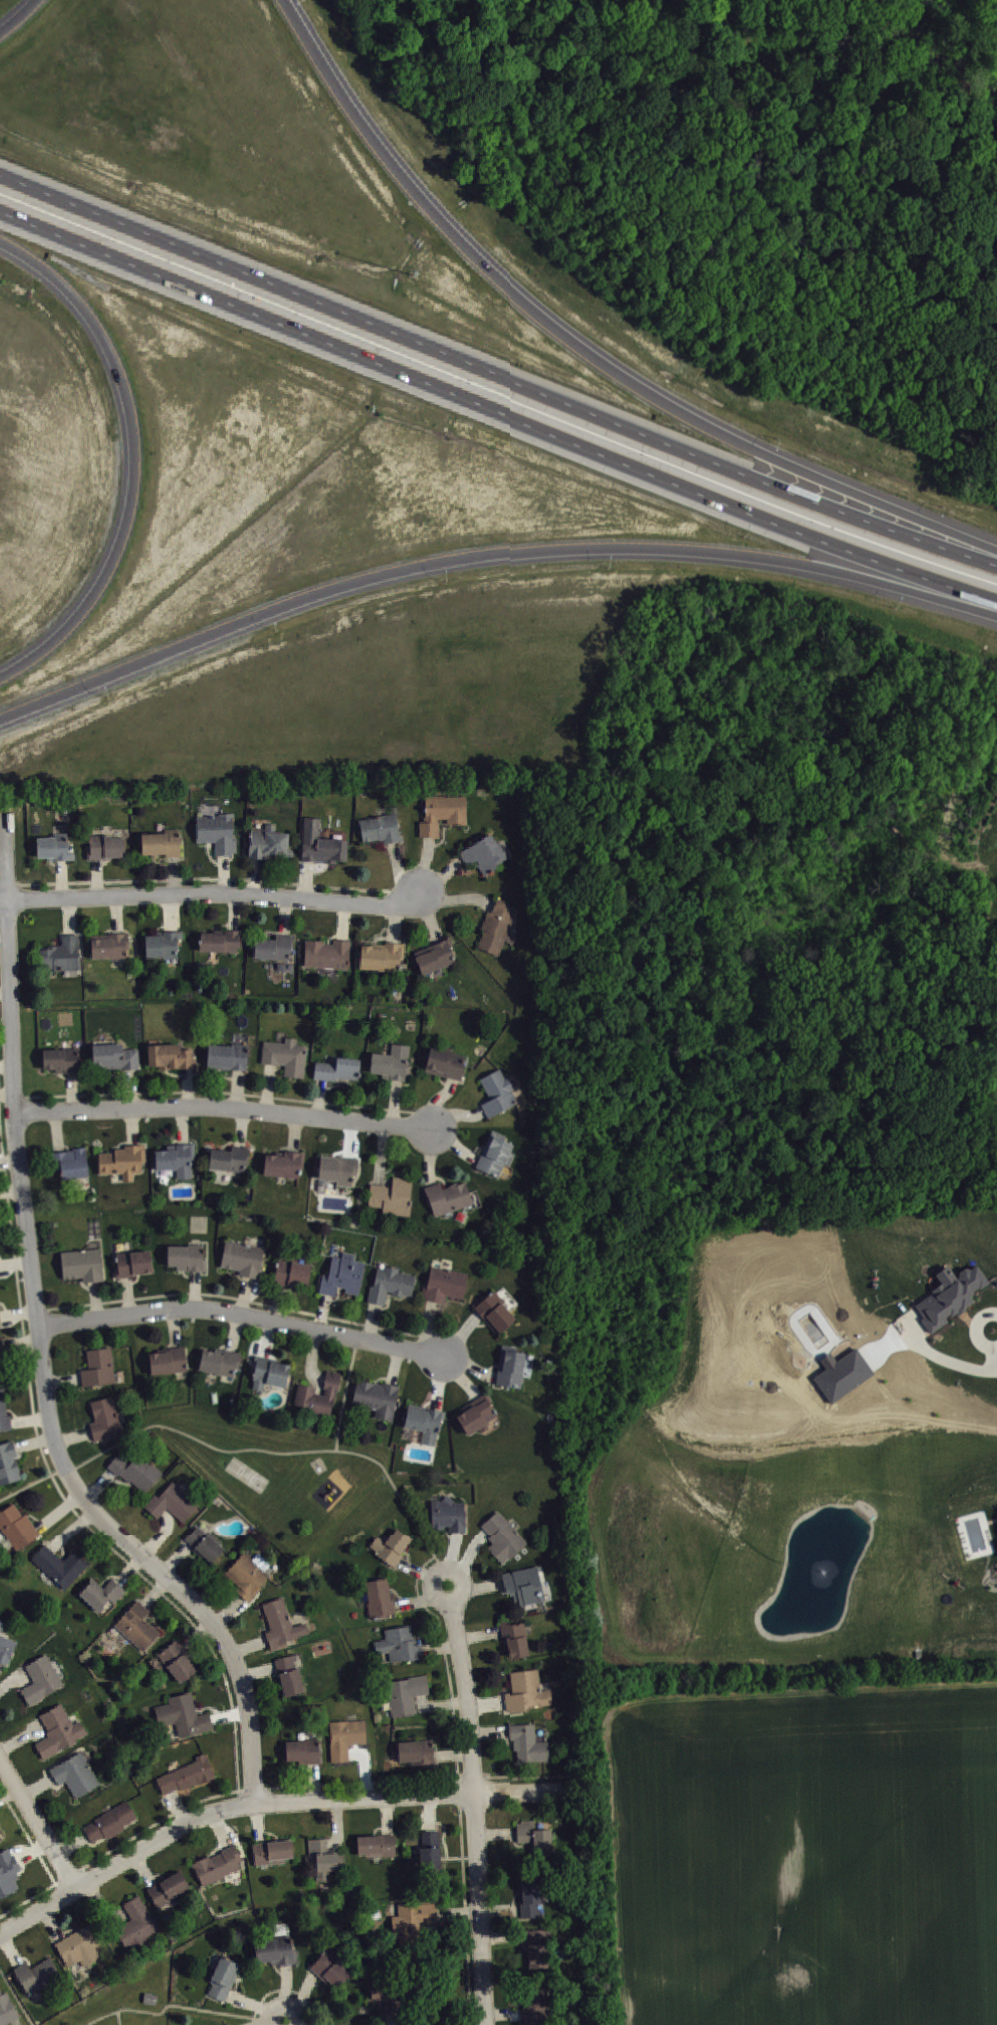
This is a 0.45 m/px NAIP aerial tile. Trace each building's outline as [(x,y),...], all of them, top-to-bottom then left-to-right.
[(465,798),(465,825),(447,825),(447,819),(437,819),(437,823),(438,823),(438,838),(429,838),(419,838),(419,823),(424,823),(424,817),(425,817),(425,797),(465,798)] [(230,853),(235,853),(235,840),(233,840),(232,819),(233,819),(233,814),(219,814),(219,817),(196,817),(197,842),(215,842),(216,857),(224,856),(230,856),(230,853)] [(402,841),(402,837),(400,837),(396,814),(359,820),(363,843),(379,840),(379,842),(383,841),(384,844),(393,843),(402,841)] [(347,841),(345,861),(334,860),(334,864),(308,862),(301,862),(304,818),(320,819),(318,839),(347,841)] [(292,858),(293,852),(291,850),(287,850),(288,834),(274,832),(275,825),(266,824),(266,830),(251,829),(248,858),(257,858),(264,859),(264,858),(290,859),(292,858)] [(142,834),(142,855),(151,855),(151,858),(157,858),(157,855),(165,854),(166,858),(174,858),(181,857),(180,830),(165,830),(165,833),(142,834)] [(76,860),(76,853),(68,853),(67,834),(53,834),(53,837),(36,838),(37,858),(47,858),(47,861),(61,861),(76,860)] [(459,854),(489,834),(496,843),(498,842),(508,857),(495,866),(497,868),(484,876),(478,866),(475,868),(472,864),(467,867),(463,860),(459,854)] [(123,857),(123,854),(126,854),(125,838),(112,838),(112,836),(90,837),(90,851),(88,851),(88,860),(96,860),(113,859),(113,858),(123,857)] [(498,898),(494,907),(491,913),(488,911),(480,929),(485,931),(477,948),(497,957),(505,940),(511,943),(515,934),(508,931),(519,908),(498,898)] [(241,931),(240,948),(237,948),(237,953),(199,951),(200,933),(213,934),(213,931),(224,932),(224,930),(234,931),(241,931)] [(183,932),(183,939),(177,939),(177,959),(163,959),(163,957),(145,957),(145,936),(157,936),(157,932),(172,932),(183,932)] [(90,936),(91,958),(111,958),(111,960),(126,959),(126,949),(128,949),(128,934),(119,934),(109,934),(109,935),(90,936)] [(38,949),(47,949),(47,946),(61,946),(61,935),(69,935),(80,935),(80,949),(78,949),(79,971),(53,971),(53,969),(38,969),(38,949)] [(256,938),(276,940),(277,935),(284,936),(294,936),(293,948),(290,948),(289,961),(275,960),(275,959),(254,958),(256,938)] [(413,954),(422,975),(441,968),(441,969),(456,963),(449,947),(453,946),(450,939),(439,943),(413,954)] [(334,940),(334,946),(324,945),(324,942),(306,941),(304,966),(347,970),(350,941),(342,941),(334,940)] [(385,943),(385,945),(372,944),(371,947),(362,946),(360,969),(384,971),(383,973),(399,974),(400,960),(404,960),(405,945),(394,944),(385,943)] [(303,1077),(283,1075),(285,1063),(279,1062),(279,1064),(271,1063),(261,1062),(263,1040),(285,1042),(286,1036),(295,1037),(295,1043),(306,1044),(303,1077)] [(138,1047),(122,1048),(122,1042),(91,1043),(92,1064),(99,1064),(99,1068),(130,1067),(138,1067),(138,1047)] [(245,1069),(247,1043),(232,1042),(232,1044),(207,1043),(206,1064),(217,1065),(217,1067),(238,1068),(245,1069)] [(196,1067),(196,1057),(193,1057),(193,1048),(179,1048),(179,1043),(147,1043),(148,1064),(159,1064),(159,1067),(170,1067),(170,1066),(176,1066),(176,1067),(187,1067),(196,1067)] [(429,1046),(424,1071),(452,1077),(460,1078),(465,1054),(429,1046)] [(78,1047),(42,1048),(43,1068),(54,1067),(55,1071),(71,1071),(79,1071),(78,1047)] [(406,1065),(409,1065),(407,1079),(397,1078),(381,1076),(382,1073),(369,1071),(372,1052),(392,1054),(392,1053),(407,1055),(406,1065)] [(358,1078),(360,1058),(337,1056),(336,1063),(315,1060),(313,1077),(322,1078),(335,1079),(335,1076),(358,1078)] [(499,1067),(479,1078),(490,1098),(480,1103),(484,1109),(487,1116),(517,1100),(510,1088),(513,1087),(507,1075),(504,1076),(499,1067)] [(503,1139),(505,1135),(491,1129),(478,1158),(475,1165),(497,1175),(503,1162),(508,1164),(513,1152),(509,1150),(512,1143),(503,1139)] [(98,1151),(98,1172),(123,1171),(123,1179),(133,1179),(133,1171),(141,1171),(141,1160),(145,1160),(144,1143),(134,1143),(125,1144),(125,1147),(114,1147),(114,1151),(98,1151)] [(166,1144),(166,1149),(155,1149),(155,1168),(176,1167),(176,1177),(191,1176),(191,1158),(194,1158),(194,1143),(183,1143),(166,1144)] [(211,1147),(209,1167),(244,1171),(245,1162),(248,1163),(249,1147),(241,1146),(232,1145),(231,1150),(211,1147)] [(73,1149),(73,1147),(85,1146),(88,1175),(61,1178),(60,1168),(47,1169),(45,1152),(58,1151),(73,1149)] [(284,1151),(284,1149),(293,1150),(304,1151),(302,1166),(300,1166),(299,1176),(264,1172),(266,1152),(276,1153),(276,1150),(284,1151)] [(320,1154),(318,1177),(336,1179),(335,1183),(351,1184),(352,1173),(356,1174),(358,1156),(348,1156),(339,1155),(320,1154)] [(393,1175),(392,1186),(385,1185),(385,1184),(377,1183),(370,1182),(368,1204),(382,1206),(382,1212),(410,1214),(411,1199),(409,1199),(411,1177),(393,1175)] [(441,1188),(448,1186),(448,1185),(451,1184),(450,1183),(457,1181),(457,1183),(464,1181),(472,1202),(434,1215),(424,1186),(432,1183),(439,1181),(441,1188)] [(238,1274),(239,1269),(220,1265),(225,1239),(262,1246),(258,1277),(248,1275),(238,1274)] [(203,1244),(188,1243),(188,1245),(167,1245),(166,1264),(175,1264),(175,1268),(196,1269),(205,1269),(206,1258),(203,1258),(203,1244)] [(102,1279),(93,1280),(82,1281),(82,1276),(63,1277),(60,1250),(99,1247),(102,1279)] [(116,1253),(118,1274),(117,1274),(117,1276),(126,1275),(132,1275),(132,1272),(152,1270),(149,1249),(116,1253)] [(328,1275),(322,1273),(318,1291),(327,1293),(334,1294),(336,1285),(346,1287),(345,1291),(358,1294),(365,1261),(353,1259),(354,1253),(342,1251),(341,1256),(332,1254),(328,1275)] [(306,1286),(310,1264),(292,1260),(291,1261),(278,1258),(278,1261),(276,1261),(275,1265),(277,1265),(273,1282),(280,1284),(290,1286),(291,1283),(306,1286)] [(373,1285),(370,1285),(367,1301),(376,1303),(383,1304),(386,1290),(392,1291),(391,1293),(403,1295),(403,1293),(410,1294),(415,1274),(398,1271),(398,1267),(394,1266),(394,1265),(390,1264),(390,1266),(385,1265),(384,1268),(377,1266),(373,1285)] [(958,1276),(959,1271),(965,1267),(969,1268),(970,1268),(976,1264),(988,1281),(980,1287),(979,1285),(972,1289),(973,1291),(968,1294),(972,1300),(963,1306),(964,1308),(958,1312),(956,1310),(950,1314),(949,1311),(943,1315),(946,1319),(930,1330),(921,1318),(923,1316),(915,1304),(932,1292),(931,1290),(941,1282),(935,1273),(947,1264),(956,1278),(959,1276),(958,1276)] [(431,1265),(427,1282),(424,1282),(421,1298),(432,1300),(443,1302),(444,1294),(461,1297),(466,1272),(431,1265)] [(493,1289),(485,1296),(483,1293),(471,1304),(479,1313),(497,1333),(515,1318),(505,1306),(507,1305),(493,1289)] [(515,1350),(516,1346),(501,1343),(496,1376),(495,1383),(519,1386),(524,1351),(515,1350)] [(86,1349),(89,1367),(80,1368),(82,1377),(82,1385),(114,1381),(110,1346),(86,1349)] [(149,1352),(150,1372),(186,1369),(184,1346),(177,1346),(169,1347),(169,1350),(149,1352)] [(215,1347),(214,1351),(203,1348),(198,1367),(232,1375),(234,1367),(237,1368),(241,1352),(231,1349),(223,1348),(223,1349),(215,1347)] [(279,1361),(279,1359),(264,1355),(255,1353),(254,1360),(256,1361),(252,1378),(254,1379),(252,1386),(262,1389),(264,1381),(285,1385),(289,1364),(279,1361)] [(314,1392),(315,1386),(298,1382),(294,1403),(308,1406),(307,1410),(330,1414),(335,1389),(336,1389),(340,1371),(327,1369),(325,1379),(323,1386),(325,1387),(324,1394),(314,1392)] [(357,1378),(381,1383),(382,1381),(391,1383),(399,1385),(391,1419),(374,1416),(376,1409),(351,1403),(357,1378)] [(11,1428),(0,1429),(0,1386),(3,1386),(7,1414),(9,1414),(11,1421),(11,1428)] [(461,1407),(463,1411),(456,1415),(466,1433),(477,1427),(479,1430),(487,1425),(485,1421),(496,1414),(489,1401),(491,1400),(486,1392),(479,1396),(461,1407)] [(90,1400),(95,1421),(89,1422),(91,1430),(93,1439),(120,1432),(111,1395),(90,1400)] [(408,1403),(404,1426),(423,1430),(421,1442),(434,1445),(440,1417),(443,1418),(444,1410),(437,1408),(408,1403)] [(0,1442),(0,1483),(20,1477),(18,1471),(19,1470),(16,1458),(15,1459),(14,1456),(17,1455),(15,1447),(12,1439),(0,1442)] [(129,1463),(117,1453),(107,1465),(112,1469),(117,1474),(119,1473),(128,1482),(131,1479),(144,1491),(161,1472),(139,1452),(129,1463)] [(166,1507),(162,1511),(156,1518),(142,1507),(154,1493),(158,1496),(172,1480),(198,1503),(182,1521),(166,1507)] [(455,1501),(447,1493),(441,1499),(431,1499),(432,1529),(443,1528),(443,1524),(449,1524),(449,1531),(458,1531),(465,1531),(464,1501),(455,1501)] [(6,1507),(5,1505),(0,1508),(0,1526),(16,1551),(40,1535),(34,1526),(25,1512),(22,1515),(13,1502),(6,1507)] [(481,1524),(497,1509),(527,1541),(501,1564),(487,1549),(493,1544),(488,1538),(491,1535),(487,1531),(481,1524)] [(197,1525),(185,1539),(190,1543),(195,1548),(193,1550),(202,1559),(204,1557),(211,1564),(224,1549),(220,1545),(222,1543),(210,1532),(208,1534),(197,1525)] [(369,1547),(376,1537),(384,1543),(396,1527),(412,1539),(401,1555),(403,1556),(399,1562),(394,1568),(375,1554),(377,1552),(369,1547)] [(44,1545),(49,1549),(62,1562),(72,1551),(88,1565),(65,1590),(31,1559),(44,1545)] [(244,1553),(225,1574),(239,1587),(235,1591),(240,1596),(247,1603),(259,1590),(257,1588),(269,1576),(244,1553)] [(502,1575),(512,1572),(512,1570),(536,1565),(544,1599),(520,1605),(519,1602),(515,1603),(513,1593),(506,1594),(504,1584),(502,1575)] [(112,1579),(102,1589),(91,1578),(78,1593),(98,1611),(109,1600),(114,1604),(125,1591),(118,1585),(112,1579)] [(365,1583),(369,1604),(367,1604),(370,1619),(396,1614),(394,1607),(393,1599),(390,1599),(387,1579),(365,1583)] [(282,1598),(262,1605),(271,1630),(265,1632),(268,1641),(271,1649),(286,1644),(285,1641),(308,1633),(305,1623),(293,1628),(282,1598)] [(138,1600),(143,1605),(150,1611),(141,1621),(144,1624),(146,1621),(160,1633),(143,1652),(115,1626),(138,1600)] [(507,1624),(506,1621),(499,1622),(501,1632),(504,1648),(508,1647),(510,1657),(528,1654),(524,1636),(526,1636),(523,1621),(507,1624)] [(374,1642),(386,1640),(385,1630),(412,1625),(414,1641),(413,1641),(414,1646),(422,1645),(423,1652),(424,1658),(406,1661),(406,1660),(390,1662),(388,1653),(376,1655),(374,1642)] [(7,1666),(0,1663),(0,1634),(18,1642),(7,1666)] [(177,1640),(158,1655),(180,1683),(196,1671),(190,1664),(193,1661),(182,1646),(177,1640)] [(25,1667),(34,1682),(28,1685),(20,1690),(29,1705),(64,1685),(46,1654),(25,1667)] [(275,1660),(277,1668),(285,1697),(304,1692),(298,1669),(296,1669),(294,1662),(297,1661),(295,1655),(275,1660)] [(540,1688),(538,1668),(509,1671),(512,1693),(504,1694),(505,1703),(506,1712),(526,1710),(525,1705),(551,1702),(550,1687),(540,1688)] [(408,1680),(408,1678),(426,1675),(429,1693),(421,1695),(413,1696),(415,1713),(392,1717),(386,1684),(408,1680)] [(154,1708),(170,1704),(168,1698),(191,1692),(198,1716),(209,1713),(211,1721),(213,1729),(179,1738),(175,1723),(159,1727),(154,1708)] [(40,1716),(44,1723),(49,1731),(47,1733),(49,1737),(35,1745),(43,1759),(68,1745),(69,1747),(76,1743),(74,1741),(87,1733),(80,1721),(74,1725),(61,1704),(40,1716)] [(365,1721),(329,1722),(329,1726),(331,1726),(331,1744),(330,1744),(331,1762),(349,1762),(349,1753),(349,1745),(366,1744),(365,1721)] [(509,1724),(509,1731),(510,1739),(513,1738),(513,1749),(516,1749),(517,1761),(548,1760),(547,1739),(535,1740),(534,1723),(509,1724)] [(286,1742),(306,1742),(306,1740),(319,1740),(320,1764),(313,1764),(297,1765),(297,1761),(287,1762),(286,1742)] [(398,1743),(399,1762),(411,1762),(412,1766),(434,1765),(433,1757),(433,1740),(417,1741),(417,1742),(398,1743)] [(49,1770),(80,1752),(99,1784),(75,1799),(65,1781),(58,1785),(54,1777),(49,1770)] [(156,1779),(163,1795),(171,1792),(179,1789),(180,1792),(216,1777),(207,1757),(205,1757),(204,1754),(196,1757),(198,1762),(156,1779)] [(127,1801),(137,1817),(124,1825),(125,1828),(107,1840),(104,1836),(92,1843),(88,1836),(84,1829),(96,1822),(95,1820),(127,1801)] [(516,1822),(534,1821),(534,1828),(550,1828),(551,1855),(531,1856),(531,1841),(517,1841),(517,1834),(516,1822)] [(419,1848),(422,1848),(422,1832),(431,1832),(438,1832),(440,1873),(420,1874),(419,1848)] [(395,1835),(396,1857),(365,1858),(365,1855),(358,1855),(357,1837),(389,1835),(395,1835)] [(327,1839),(308,1840),(309,1857),(316,1856),(317,1881),(329,1881),(328,1871),(345,1870),(344,1853),(337,1853),(337,1850),(327,1851),(327,1845),(327,1839)] [(253,1844),(260,1843),(292,1840),(293,1858),(285,1859),(286,1863),(255,1866),(253,1844)] [(235,1845),(228,1848),(221,1851),(222,1853),(210,1859),(209,1856),(193,1864),(203,1886),(240,1869),(237,1862),(242,1860),(235,1845)] [(0,1853),(0,1899),(19,1888),(14,1881),(19,1878),(16,1873),(21,1870),(15,1859),(8,1848),(0,1853)] [(147,1890),(158,1909),(182,1896),(180,1892),(189,1887),(180,1872),(153,1887),(147,1890)] [(521,1880),(518,1880),(520,1910),(520,1916),(542,1915),(540,1875),(521,1876),(521,1880)] [(132,1920),(127,1913),(123,1906),(138,1896),(148,1913),(147,1914),(160,1934),(130,1953),(116,1930),(132,1920)] [(413,1929),(419,1928),(419,1924),(437,1923),(437,1913),(436,1903),(398,1905),(399,1917),(393,1917),(394,1939),(413,1939),(413,1929)] [(54,1945),(68,1968),(80,1961),(84,1967),(100,1957),(94,1947),(103,1942),(91,1922),(60,1941),(54,1945)] [(545,1928),(526,1929),(527,1936),(529,1967),(547,1966),(545,1928)] [(258,1963),(270,1961),(271,1965),(277,1964),(277,1967),(287,1965),(298,1963),(296,1951),(292,1951),(289,1936),(276,1938),(275,1937),(254,1940),(258,1963)] [(350,1975),(338,1963),(340,1961),(327,1950),(325,1953),(324,1952),(321,1954),(322,1955),(310,1969),(315,1973),(329,1985),(330,1983),(338,1989),(350,1975)] [(26,1962),(19,1966),(13,1970),(29,1996),(61,1976),(50,1957),(30,1969),(26,1962)] [(241,1966),(229,1960),(229,1959),(226,1957),(225,1959),(222,1957),(210,1983),(214,1984),(209,1996),(224,2003),(227,1995),(241,1966)] [(524,2005),(522,2006),(522,2013),(523,2023),(536,2022),(535,2020),(551,2019),(549,1981),(526,1983),(527,1994),(523,1995),(524,2005)] [(372,1982),(372,1989),(369,1989),(369,2003),(385,2003),(385,2016),(392,2016),(401,2017),(402,1983),(372,1982)] [(19,2017),(5,1992),(2,1994),(0,1990),(0,2024),(6,2024),(19,2017)] [(157,1995),(145,1993),(143,2003),(155,2006),(157,1995)]
